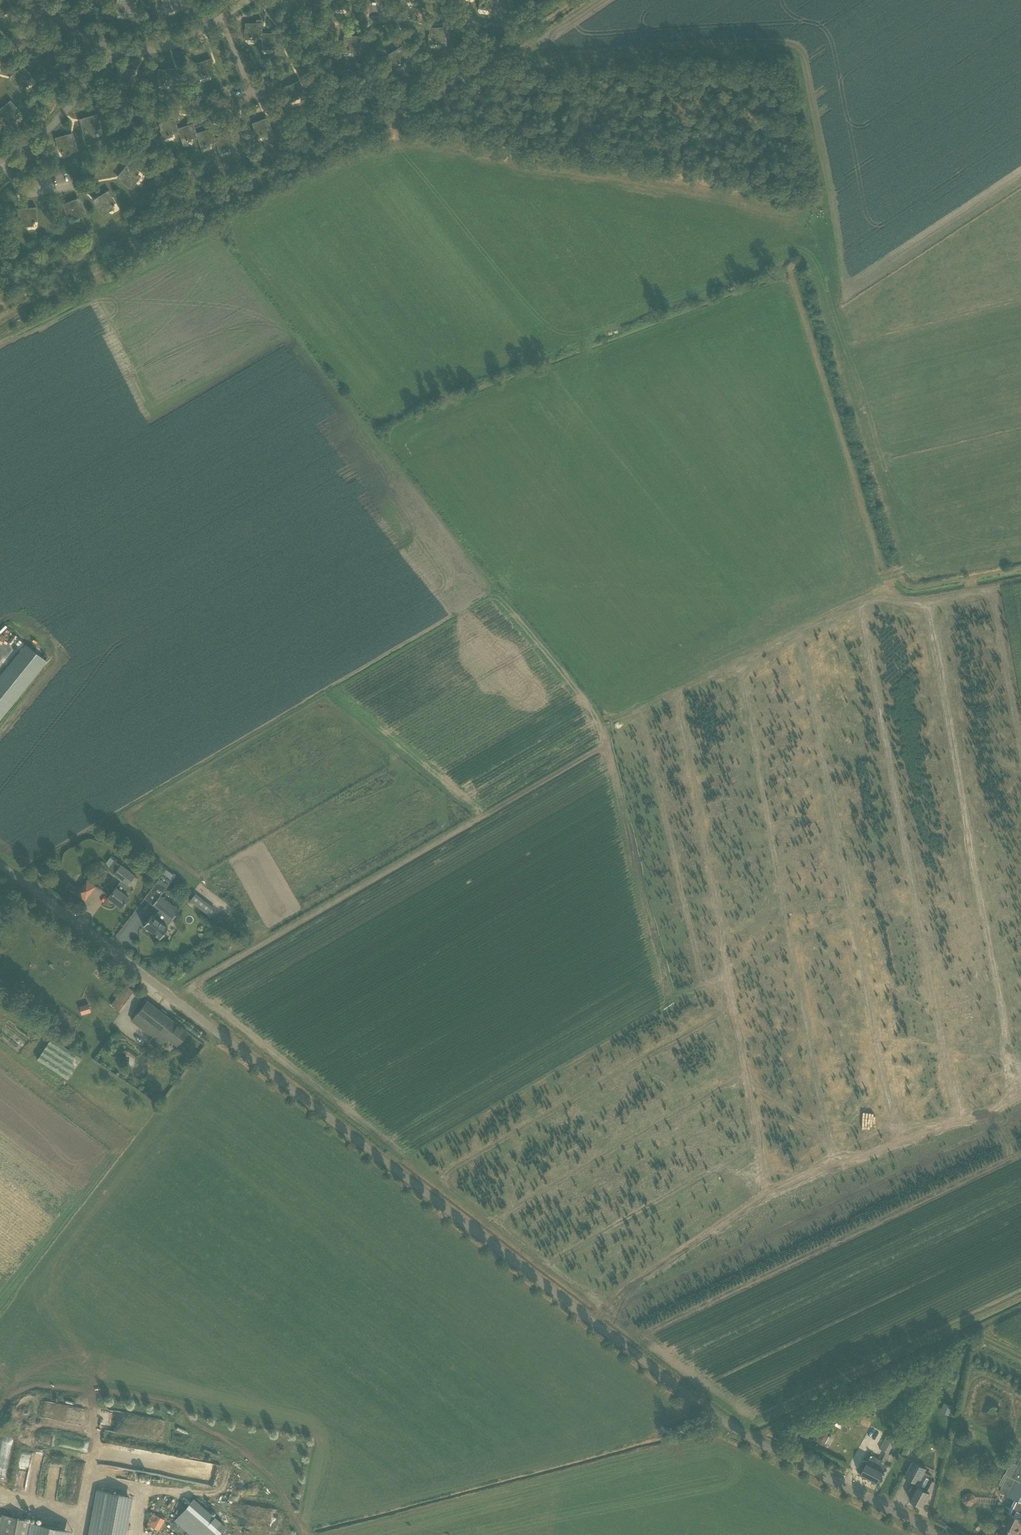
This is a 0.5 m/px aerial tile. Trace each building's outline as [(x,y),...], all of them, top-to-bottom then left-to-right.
[(4,15),(3,13),(10,8),(6,1),(8,0),(0,0),(0,18),(4,15)] [(128,17),(133,18),(133,0),(117,0),(117,17),(117,13),(121,13),(123,13),(128,13),(128,17)] [(167,15),(168,15),(166,11),(170,9),(170,10),(172,9),(176,7),(178,11),(183,9),(179,0),(161,0),(167,15)] [(335,11),(335,7),(339,7),(339,8),(341,8),(341,7),(346,7),(346,11),(352,11),(351,0),(334,0),(335,11)] [(478,10),(479,11),(479,7),(483,7),(483,8),(485,8),(485,7),(490,8),(489,13),(494,14),(496,0),(480,0),(478,10)] [(262,33),(261,20),(256,20),(256,23),(245,24),(246,41),(246,37),(250,37),(250,38),(252,38),(252,37),(257,37),(257,39),(262,38),(262,33)] [(445,27),(429,28),(430,46),(430,42),(434,42),(436,42),(441,41),(441,46),(446,46),(445,27)] [(262,38),(262,51),(263,51),(262,47),(267,47),(267,48),(268,48),(268,47),(273,47),(273,52),(279,51),(278,33),(262,33),(262,38)] [(360,36),(344,36),(343,54),(344,54),(344,50),(348,50),(348,51),(350,51),(350,50),(355,50),(354,55),(360,55),(360,36)] [(37,60),(46,72),(52,67),(51,65),(57,60),(52,53),(54,52),(49,46),(38,55),(39,57),(39,59),(37,60)] [(201,81),(200,77),(204,76),(205,76),(205,75),(210,74),(211,78),(217,76),(211,59),(195,64),(201,81)] [(13,79),(11,80),(20,92),(26,87),(24,85),(31,80),(26,73),(28,72),(23,66),(11,75),(13,77),(13,79)] [(118,69),(116,87),(117,87),(117,83),(121,83),(121,84),(123,84),(123,83),(128,84),(127,88),(133,89),(134,70),(118,69)] [(299,81),(284,87),(291,104),(290,100),(293,98),(294,99),(295,98),(299,96),(301,100),(306,98),(299,81)] [(0,109),(0,111),(1,112),(0,114),(0,117),(8,127),(14,122),(12,120),(19,115),(13,108),(15,106),(11,100),(0,109)] [(80,123),(84,137),(92,135),(91,132),(99,130),(97,122),(99,121),(97,114),(83,118),(84,120),(83,122),(80,123)] [(178,129),(178,128),(174,116),(169,117),(170,120),(159,124),(165,141),(164,137),(168,136),(170,136),(169,135),(174,134),(174,135),(179,134),(179,133),(178,129)] [(252,123),(258,140),(259,140),(257,136),(261,135),(261,136),(263,135),(263,134),(267,133),(269,137),(274,135),(268,118),(252,123)] [(179,133),(179,134),(183,146),(184,146),(182,142),(186,141),(188,141),(188,140),(192,138),(193,140),(198,138),(196,133),(192,120),(187,122),(188,125),(178,128),(178,129),(179,133)] [(198,138),(202,150),(201,147),(205,145),(205,146),(207,145),(206,145),(211,143),(211,145),(216,143),(215,138),(211,125),(205,127),(206,130),(196,133),(198,138)] [(216,143),(220,155),(221,155),(219,151),(223,150),(223,151),(225,150),(225,149),(230,148),(231,152),(236,151),(230,133),(215,138),(216,143)] [(69,134),(55,138),(57,145),(59,145),(62,153),(70,150),(70,153),(78,151),(74,137),(72,137),(70,136),(69,134)] [(128,163),(119,175),(121,176),(121,178),(119,180),(131,189),(136,183),(134,182),(139,175),(132,170),(134,168),(128,163)] [(109,190),(96,198),(97,200),(97,202),(95,203),(102,216),(109,212),(108,210),(115,205),(110,198),(113,197),(109,190)] [(76,199),(62,204),(65,212),(67,211),(71,218),(78,215),(79,218),(87,215),(81,201),(79,202),(77,201),(76,199)] [(20,213),(18,213),(19,227),(27,227),(27,224),(35,223),(34,215),(37,215),(36,207),(21,208),(22,211),(20,213)] [(46,661),(26,644),(0,676),(0,719),(46,661)] [(121,880),(115,888),(108,897),(121,907),(128,898),(128,897),(133,890),(137,878),(134,876),(135,875),(121,864),(113,874),(121,880)] [(167,886),(171,880),(162,874),(158,880),(167,886)] [(77,893),(79,890),(69,882),(65,887),(75,895),(76,893),(77,893)] [(82,887),(79,890),(77,893),(85,899),(90,893),(82,887)] [(210,917),(216,909),(195,893),(190,900),(210,917)] [(171,920),(179,909),(161,895),(154,905),(160,910),(155,917),(152,915),(152,914),(144,925),(154,932),(153,933),(157,935),(159,936),(159,937),(160,937),(168,926),(167,926),(171,920)] [(117,998),(111,1005),(121,1012),(127,1005),(117,998)] [(156,1048),(160,1047),(167,1038),(177,1045),(188,1032),(146,1000),(131,1020),(153,1037),(151,1040),(150,1043),(156,1048)] [(79,1006),(81,1015),(91,1012),(88,1003),(79,1006)] [(876,1398),(867,1401),(868,1406),(878,1403),(876,1398)] [(944,1403),(942,1408),(952,1411),(953,1406),(944,1403)] [(665,1433),(668,1429),(663,1425),(659,1429),(665,1433)] [(818,1437),(819,1441),(822,1443),(826,1441),(828,1437),(828,1433),(824,1431),(821,1433),(818,1437)] [(876,1446),(886,1452),(888,1453),(896,1439),(886,1434),(882,1443),(878,1441),(876,1446)] [(860,1474),(877,1483),(887,1463),(871,1454),(867,1461),(865,1460),(863,1461),(861,1465),(862,1467),(864,1468),(861,1474),(860,1474)] [(1011,1477),(1017,1480),(1013,1488),(1020,1492),(1020,1457),(1011,1477)] [(912,1461),(904,1476),(918,1484),(926,1468),(912,1461)] [(917,1485),(910,1500),(922,1506),(935,1482),(930,1479),(924,1489),(917,1485)] [(1020,1528),(1020,1492),(1013,1488),(1009,1496),(1017,1500),(1011,1513),(1008,1512),(998,1532),(1004,1534),(1015,1534),(1020,1527),(1020,1528)] [(87,1534),(123,1534),(128,1493),(93,1489),(87,1534)] [(966,1505),(971,1505),(975,1502),(975,1497),(972,1493),(967,1493),(963,1496),(963,1501),(966,1505)] [(193,1498),(174,1520),(192,1534),(217,1534),(225,1526),(193,1498)] [(146,1524),(158,1530),(164,1519),(153,1512),(146,1524)] [(62,1529),(34,1523),(34,1521),(1,1514),(0,1518),(0,1534),(61,1534),(62,1529)]
